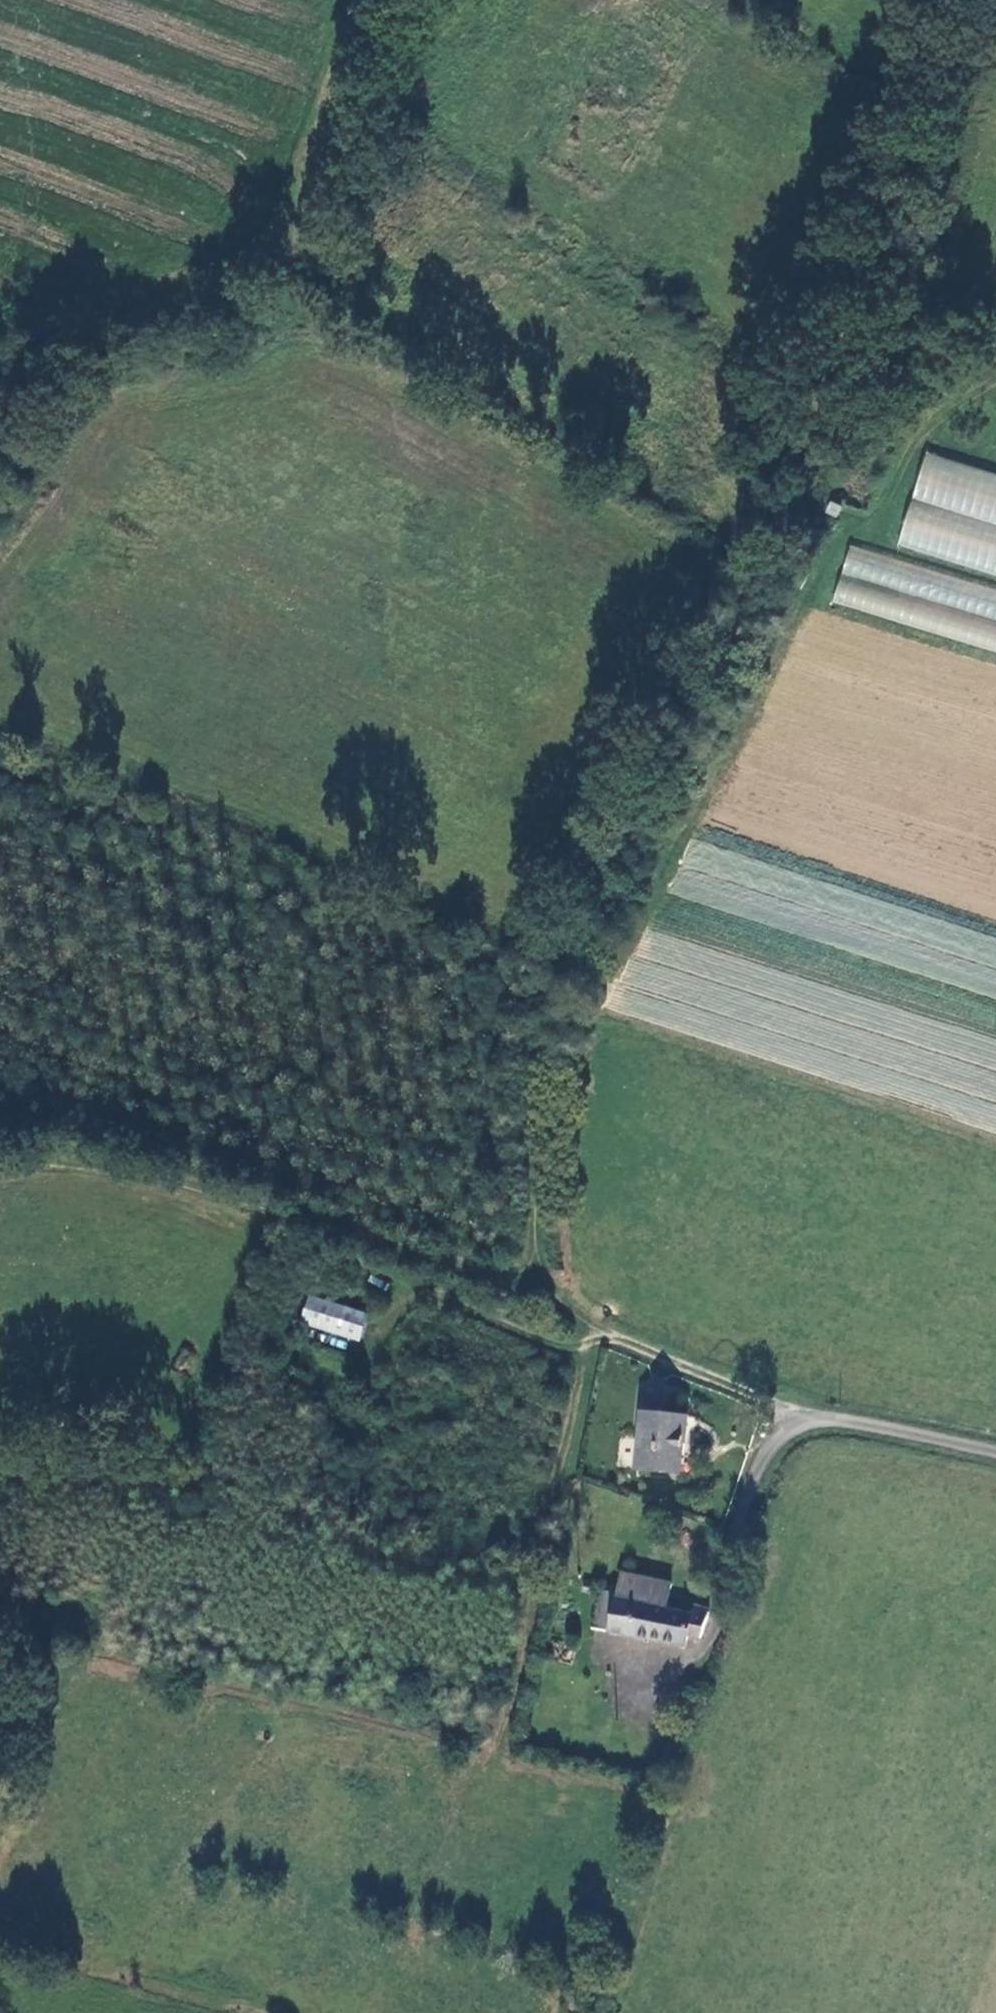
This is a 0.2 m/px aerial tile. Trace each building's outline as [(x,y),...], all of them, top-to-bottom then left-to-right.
[(930,454),(902,546),(995,576),(995,475),(930,454)] [(898,559),(851,546),(829,620),(995,672),(995,590),(898,559)] [(307,1294),(298,1323),(359,1342),(368,1312),(307,1294)] [(678,1482),(685,1422),(638,1417),(632,1476),(678,1482)] [(557,1574),(555,1573),(552,1572),(549,1573),(548,1575),(546,1577),(546,1581),(546,1584),(548,1586),(550,1587),(552,1588),(555,1588),(557,1587),(559,1585),(560,1583),(559,1578),(559,1576),(557,1574)] [(692,1614),(691,1621),(668,1616),(673,1591),(629,1582),(625,1603),(609,1600),(601,1637),(688,1655),(690,1643),(702,1646),(708,1618),(692,1614)]
